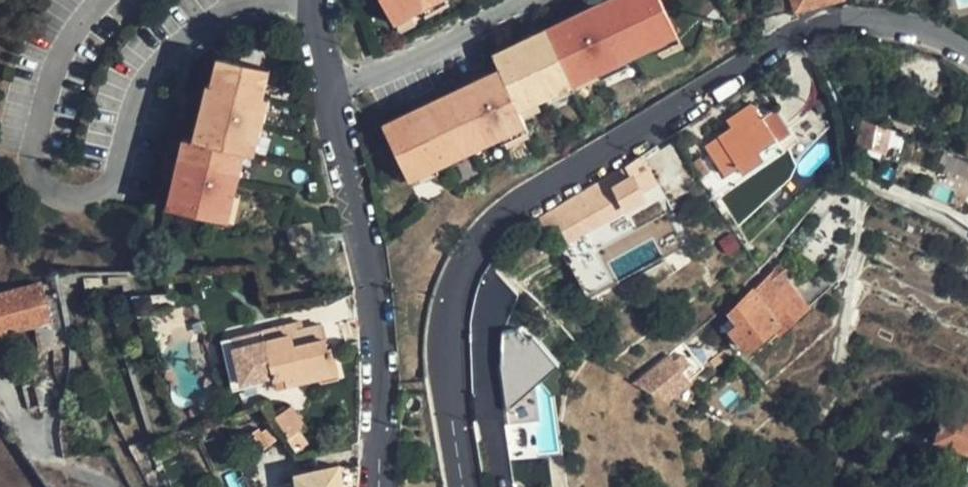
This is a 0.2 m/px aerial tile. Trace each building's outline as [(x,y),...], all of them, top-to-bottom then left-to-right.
[(394,26),(440,0),(380,0),(394,26)] [(498,71),(517,111),(679,36),(662,0),(612,0),(491,56),(498,71)] [(764,20),(839,0),(759,0),(764,20)] [(168,207),(229,223),(238,191),(247,155),(253,136),(261,138),(265,125),(267,126),(274,100),(265,98),(272,72),(225,58),(216,89),(211,88),(197,142),(186,139),(168,207)] [(524,128),(517,111),(498,71),(378,127),(405,183),(524,128)] [(281,74),(272,72),(265,98),(274,100),(281,74)] [(775,148),(746,110),(724,126),(727,132),(700,152),(718,179),(730,171),(736,177),(775,148)] [(860,122),(855,144),(871,150),(869,159),(881,163),(889,132),(860,122)] [(253,136),(247,155),(256,158),(261,138),(253,136)] [(585,195),(536,224),(543,235),(556,229),(565,244),(640,202),(638,197),(652,188),(636,163),(618,174),(585,195)] [(697,169),(688,173),(696,187),(697,188),(706,183),(697,169)] [(620,281),(684,241),(668,215),(610,251),(610,250),(596,258),(600,264),(591,269),(583,256),(572,263),(587,288),(614,272),(620,281)] [(467,324),(467,325),(491,333),(498,336),(508,306),(512,295),(495,286),(500,277),(486,269),(481,278),(480,279),(480,281),(479,283),(478,285),(477,287),(477,288),(476,290),(475,292),(475,294),(474,295),(474,298),(473,299),(473,301),(472,303),(471,304),(471,307),(470,308),(470,310),(469,312),(469,314),(469,316),(469,317),(468,320),(468,321),(467,324)] [(803,313),(787,297),(770,273),(732,311),(740,323),(728,335),(740,349),(761,330),(776,344),(803,313)] [(70,343),(70,340),(58,280),(0,292),(0,331),(36,324),(42,349),(70,343)] [(498,336),(491,333),(488,340),(507,347),(520,310),(508,306),(498,336)] [(273,376),(277,387),(336,372),(330,348),(327,348),(320,324),(302,329),(296,331),(294,323),(231,339),(242,384),(273,376)] [(242,384),(231,339),(221,342),(232,386),(242,384)] [(701,374),(679,346),(666,358),(633,386),(667,404),(701,374)] [(504,418),(502,386),(482,388),(484,419),(504,418)] [(301,426),(307,422),(294,403),(275,417),(297,450),(310,440),(301,426)] [(946,413),(937,441),(967,452),(967,420),(946,413)] [(266,423),(262,426),(272,443),(277,440),(266,423)] [(272,443),(262,426),(248,434),(259,452),(272,443)] [(514,441),(513,427),(504,427),(505,438),(506,439),(509,441),(511,441),(514,441)] [(357,467),(339,468),(319,471),(300,476),(301,486),(356,486),(357,467)]
